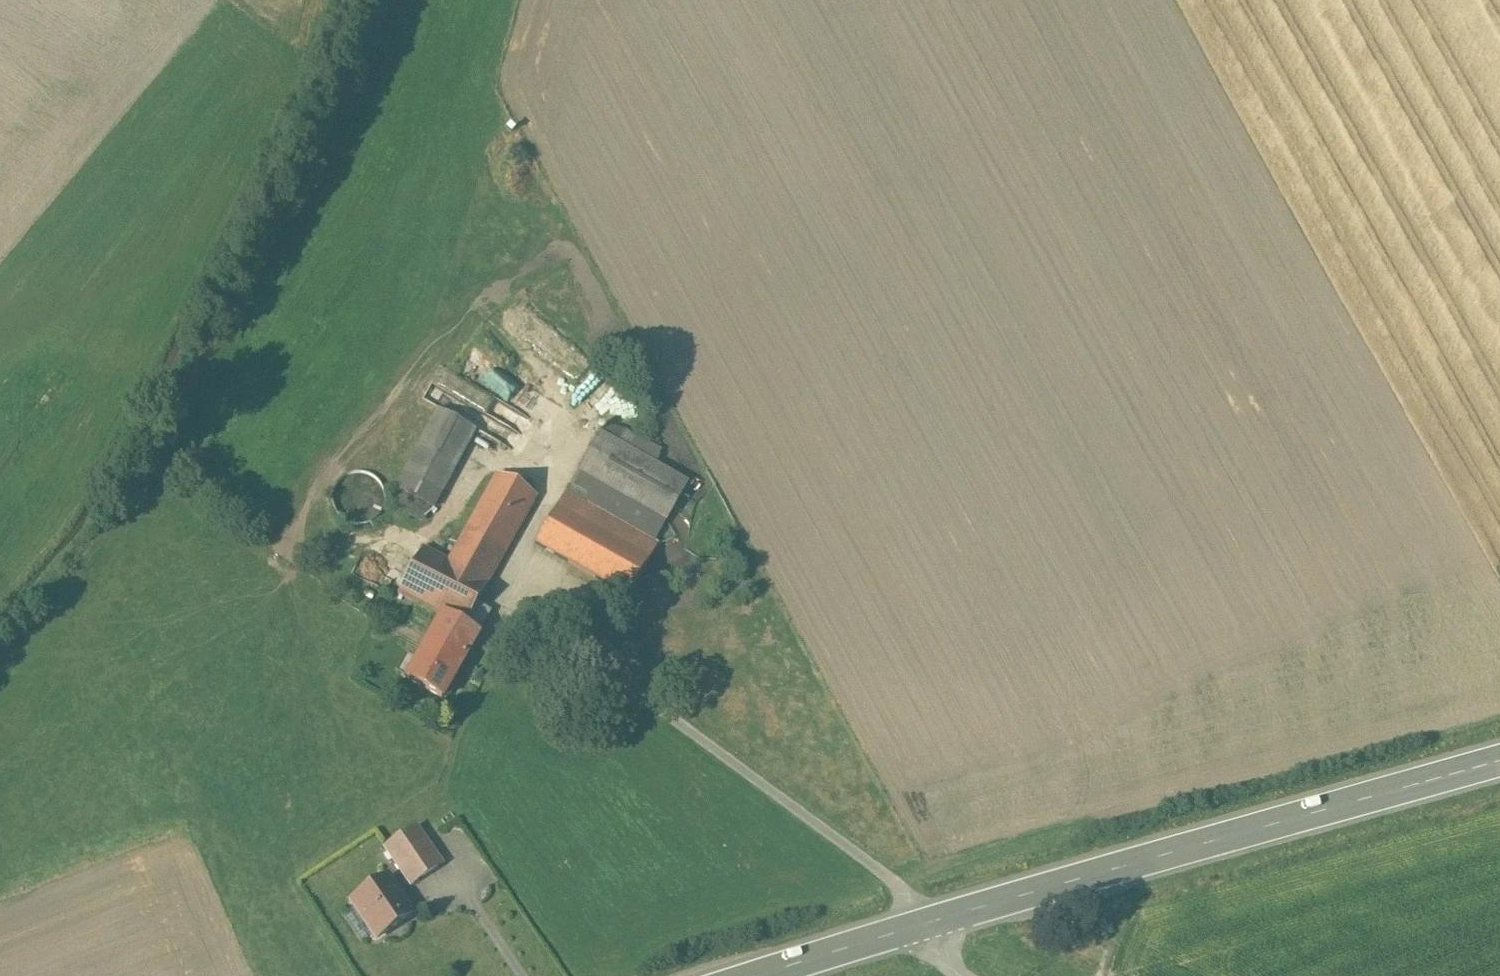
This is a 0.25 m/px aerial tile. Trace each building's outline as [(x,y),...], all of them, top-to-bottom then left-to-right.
[(498,365),(485,379),(517,407),(530,392),(498,365)] [(439,410),(396,491),(432,509),(474,429),(439,410)] [(654,465),(598,434),(578,470),(667,520),(687,484),(654,465)] [(363,473),(353,474),(345,479),(339,486),(336,496),(337,505),(342,514),(349,520),(359,523),(368,522),(377,517),(383,509),(386,500),(385,490),(380,482),(372,476),(363,473)] [(449,562),(424,548),(399,593),(463,625),(464,626),(536,496),(497,474),(449,562)] [(589,494),(570,483),(565,493),(584,503),(589,494)] [(584,503),(565,493),(536,544),(628,596),(657,544),(584,503)] [(434,641),(430,639),(407,679),(441,699),(465,658),(449,650),(463,625),(447,617),(434,641)] [(415,829),(387,848),(397,863),(425,844),(415,829)] [(425,844),(397,863),(411,883),(439,863),(425,844)] [(387,878),(352,902),(377,938),(412,914),(387,878)]
